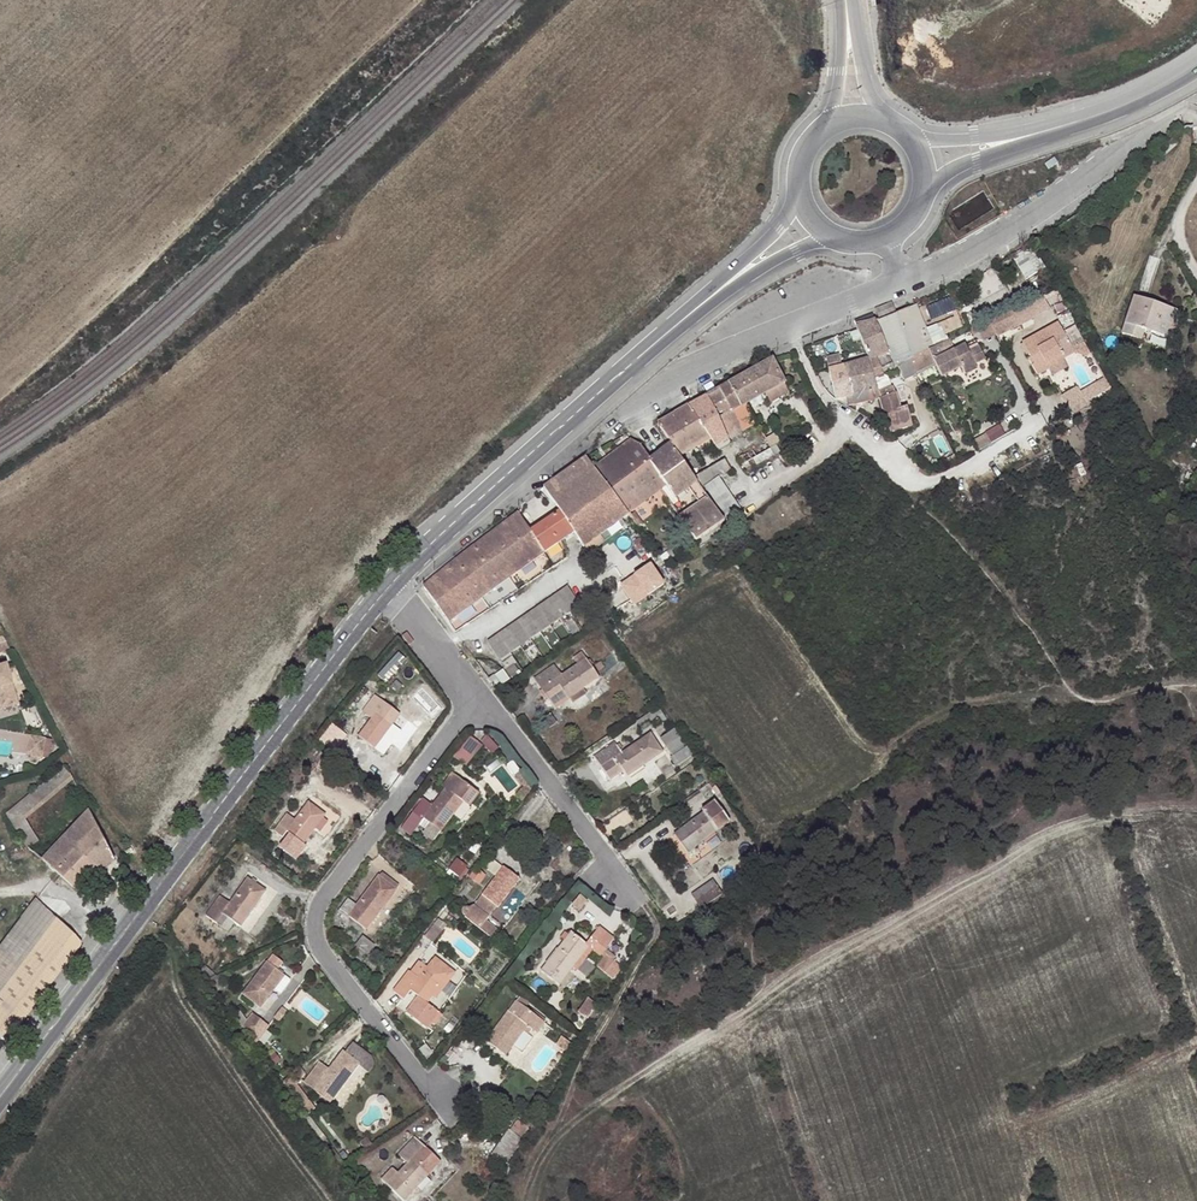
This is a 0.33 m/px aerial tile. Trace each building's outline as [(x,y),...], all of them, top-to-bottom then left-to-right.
[(1177,143),(1173,139),(1171,141),(1166,146),(1159,151),(1163,156),(1177,143)] [(1057,163),(1053,158),(1045,164),(1048,168),(1057,163)] [(1030,246),(1011,257),(1025,281),(1044,270),(1030,246)] [(1043,298),(1048,306),(1059,300),(1054,292),(1043,298)] [(932,317),(956,309),(952,297),(928,305),(932,317)] [(1159,312),(1161,306),(1134,297),(1122,334),(1140,341),(1144,331),(1171,339),(1177,318),(1159,312)] [(1179,312),(1161,306),(1159,312),(1177,318),(1179,312)] [(928,350),(933,347),(917,310),(909,312),(908,309),(876,321),(889,353),(895,366),(896,365),(928,350)] [(1011,309),(989,320),(997,334),(998,337),(1020,326),(1011,309)] [(873,314),(854,322),(856,326),(876,319),(873,314)] [(876,319),(856,326),(868,359),(873,378),(883,375),(877,357),(889,353),(876,321),(876,319)] [(989,320),(977,326),(984,340),(997,334),(989,320)] [(1048,371),(1047,370),(1045,367),(1060,358),(1062,361),(1073,355),(1061,335),(1056,326),(1021,346),(1033,367),(1031,369),(1036,378),(1048,371)] [(1061,335),(1073,355),(1086,360),(1086,357),(1088,358),(1089,356),(1074,328),(1061,335)] [(942,375),(985,355),(982,349),(971,354),(967,348),(956,353),(949,341),(929,351),(942,375)] [(912,366),(932,357),(929,351),(928,350),(896,365),(898,369),(904,380),(916,375),(912,366)] [(826,358),(829,370),(841,366),(838,355),(826,358)] [(988,361),(985,355),(942,375),(944,379),(963,369),(967,376),(979,370),(978,366),(988,361)] [(1045,367),(1047,370),(1062,361),(1060,358),(1045,367)] [(829,370),(837,400),(846,397),(848,406),(874,401),(873,392),(877,391),(873,378),(868,359),(841,366),(829,370)] [(771,361),(728,386),(739,408),(731,413),(741,432),(757,424),(746,404),(764,394),(783,384),(771,361)] [(883,375),(873,378),(877,391),(878,393),(893,388),(887,373),(883,375)] [(1081,395),(1086,402),(1108,389),(1104,382),(1081,395)] [(787,391),(783,384),(764,394),(768,401),(787,391)] [(728,386),(705,398),(717,420),(731,413),(739,408),(728,386)] [(879,400),(884,417),(885,417),(889,433),(912,426),(907,409),(900,410),(893,388),(878,393),(879,400)] [(671,444),(670,445),(678,456),(710,438),(715,447),(741,432),(731,413),(717,420),(705,398),(658,425),(671,444)] [(975,437),(981,447),(1006,434),(1001,423),(975,437)] [(775,446),(780,443),(772,429),(763,434),(768,442),(771,448),(775,446)] [(618,451),(634,475),(650,462),(649,461),(650,460),(640,447),(631,441),(618,451)] [(779,452),(775,446),(771,448),(768,442),(737,458),(741,465),(743,464),(745,469),(749,467),(746,462),(752,459),(756,466),(779,452)] [(696,482),(694,479),(678,456),(670,445),(664,450),(683,478),(677,483),(672,478),(665,483),(666,485),(660,491),(671,506),(677,502),(675,499),(687,489),(696,482)] [(650,462),(665,483),(672,478),(677,483),(683,478),(664,450),(650,460),(649,461),(650,462)] [(618,451),(593,469),(611,492),(634,475),(618,451)] [(574,533),(583,546),(628,514),(611,492),(593,469),(585,458),(543,488),(559,512),(574,533)] [(722,514),(736,505),(719,478),(731,472),(724,461),(694,479),(696,482),(700,488),(704,487),(722,514)] [(611,492),(628,514),(633,509),(660,491),(666,485),(665,483),(650,462),(634,475),(611,492)] [(698,504),(707,498),(700,488),(696,482),(687,489),(698,504)] [(695,541),(724,522),(719,516),(707,498),(698,504),(679,517),(695,541)] [(740,511),(736,505),(722,514),(727,520),(740,511)] [(633,509),(628,514),(636,524),(639,528),(644,524),(633,509)] [(574,533),(559,512),(529,532),(517,514),(495,531),(474,547),(454,563),(424,587),(449,622),(472,603),(490,590),(500,583),(543,553),(574,533)] [(739,514),(728,522),(733,529),(744,521),(739,514)] [(665,562),(681,551),(676,545),(661,557),(665,562)] [(659,567),(663,564),(665,562),(661,557),(654,561),(659,567)] [(632,604),(665,586),(652,562),(619,579),(632,604)] [(500,583),(490,590),(494,596),(505,590),(500,583)] [(567,587),(488,642),(500,660),(579,605),(567,587)] [(563,644),(572,638),(563,624),(553,631),(563,644)] [(414,643),(406,633),(401,638),(409,647),(414,643)] [(538,650),(543,657),(552,651),(548,644),(538,650)] [(553,665),(533,678),(547,699),(561,690),(568,698),(570,697),(582,689),(598,679),(581,653),(573,658),(577,664),(560,676),(553,665)] [(3,707),(22,702),(9,661),(0,663),(0,699),(3,707)] [(494,674),(490,678),(495,686),(500,681),(494,674)] [(585,693),(582,689),(570,697),(573,701),(585,693)] [(561,690),(547,699),(553,708),(568,698),(561,690)] [(373,748),(390,726),(384,721),(392,710),(374,697),(362,712),(371,719),(358,736),(373,748)] [(657,708),(636,723),(640,727),(657,715),(663,724),(666,723),(664,721),(666,720),(657,708)] [(384,721),(390,726),(398,715),(392,710),(384,721)] [(548,715),(542,719),(548,729),(555,725),(548,715)] [(346,737),(328,721),(313,740),(328,752),(332,755),(346,737)] [(661,738),(666,746),(678,738),(673,730),(661,738)] [(455,754),(467,763),(483,742),(472,734),(455,754)] [(46,756),(49,737),(33,735),(30,753),(35,754),(33,761),(39,762),(44,758),(44,755),(46,756)] [(614,743),(594,758),(609,780),(623,771),(626,776),(661,751),(650,735),(621,754),(614,743)] [(678,738),(666,746),(679,764),(691,756),(678,738)] [(332,755),(328,752),(318,765),(330,774),(340,761),(332,755)] [(24,815),(28,821),(74,783),(65,765),(36,791),(42,800),(24,815)] [(522,785),(516,795),(522,800),(532,786),(520,770),(515,773),(522,785)] [(422,800),(400,829),(409,836),(422,820),(428,824),(421,833),(432,841),(432,840),(462,802),(468,807),(479,793),(456,776),(432,807),(422,800)] [(36,791),(8,815),(21,837),(32,828),(28,821),(24,815),(42,800),(36,791)] [(303,804),(305,806),(308,803),(318,810),(322,804),(313,797),(311,799),(308,797),(303,804)] [(703,813),(673,834),(687,852),(728,822),(713,802),(701,811),(703,813)] [(287,815),(275,831),(283,837),(287,832),(303,844),(315,828),(323,819),(325,816),(318,810),(308,803),(305,806),(294,820),(287,815)] [(89,811),(45,865),(73,888),(98,866),(104,872),(115,859),(89,811)] [(323,819),(315,828),(320,832),(327,823),(323,819)] [(32,828),(21,837),(29,850),(41,843),(32,828)] [(753,862),(757,868),(768,861),(763,854),(753,862)] [(503,868),(474,905),(489,917),(518,879),(503,868)] [(382,874),(378,879),(395,890),(398,885),(382,874)] [(395,890),(378,879),(357,907),(347,900),(338,913),(347,920),(348,918),(366,930),(395,890)] [(207,915),(231,934),(264,892),(247,880),(229,904),(220,897),(207,915)] [(711,880),(691,895),(701,908),(721,894),(711,880)] [(2,948),(48,990),(81,944),(37,902),(2,948)] [(466,916),(465,917),(492,941),(497,933),(484,923),(489,917),(474,905),(469,908),(467,907),(464,906),(461,909),(461,912),(463,915),(466,916)] [(446,926),(438,920),(426,937),(433,943),(446,926)] [(600,927),(586,945),(589,947),(593,950),(600,956),(615,939),(600,927)] [(559,985),(572,969),(589,947),(586,945),(571,933),(541,971),(559,985)] [(362,937),(357,943),(360,946),(358,949),(366,955),(374,946),(371,944),(362,937)] [(589,947),(572,969),(576,971),(593,950),(589,947)] [(6,1043),(48,990),(2,948),(0,951),(0,1039),(6,1043)] [(606,956),(597,966),(613,978),(621,968),(606,956)] [(435,958),(433,961),(449,974),(452,970),(435,958)] [(410,992),(419,998),(426,1003),(433,995),(449,974),(433,961),(419,979),(409,972),(393,992),(404,1000),(410,992)] [(261,1006),(270,995),(284,976),(267,964),(245,994),(261,1006)] [(449,974),(433,995),(437,998),(456,973),(452,970),(449,974)] [(284,976),(270,995),(276,999),(290,981),(284,976)] [(451,995),(458,986),(451,981),(444,990),(451,995)] [(419,998),(409,1011),(407,1014),(428,1030),(441,1013),(440,1013),(426,1003),(419,998)] [(588,1000),(579,1012),(586,1017),(595,1005),(588,1000)] [(527,1027),(535,1032),(541,1023),(520,1008),(514,1016),(508,1013),(486,1042),(505,1056),(527,1027)] [(253,1015),(243,1029),(254,1045),(268,1026),(253,1015)] [(426,1046),(418,1052),(425,1060),(432,1055),(426,1046)] [(318,1063),(303,1083),(330,1103),(359,1064),(341,1052),(328,1069),(318,1063)] [(295,1073),(292,1078),(299,1084),(302,1079),(295,1073)] [(501,1143),(513,1151),(522,1139),(521,1139),(529,1129),(518,1120),(511,1130),(510,1130),(501,1143)] [(403,1200),(411,1192),(423,1179),(427,1174),(420,1167),(431,1155),(413,1138),(398,1155),(407,1163),(398,1174),(392,1169),(381,1181),(403,1200)] [(504,1165),(513,1151),(501,1143),(500,1144),(495,1151),(491,1156),(504,1165)] [(423,1179),(411,1192),(416,1197),(428,1184),(423,1179)]
